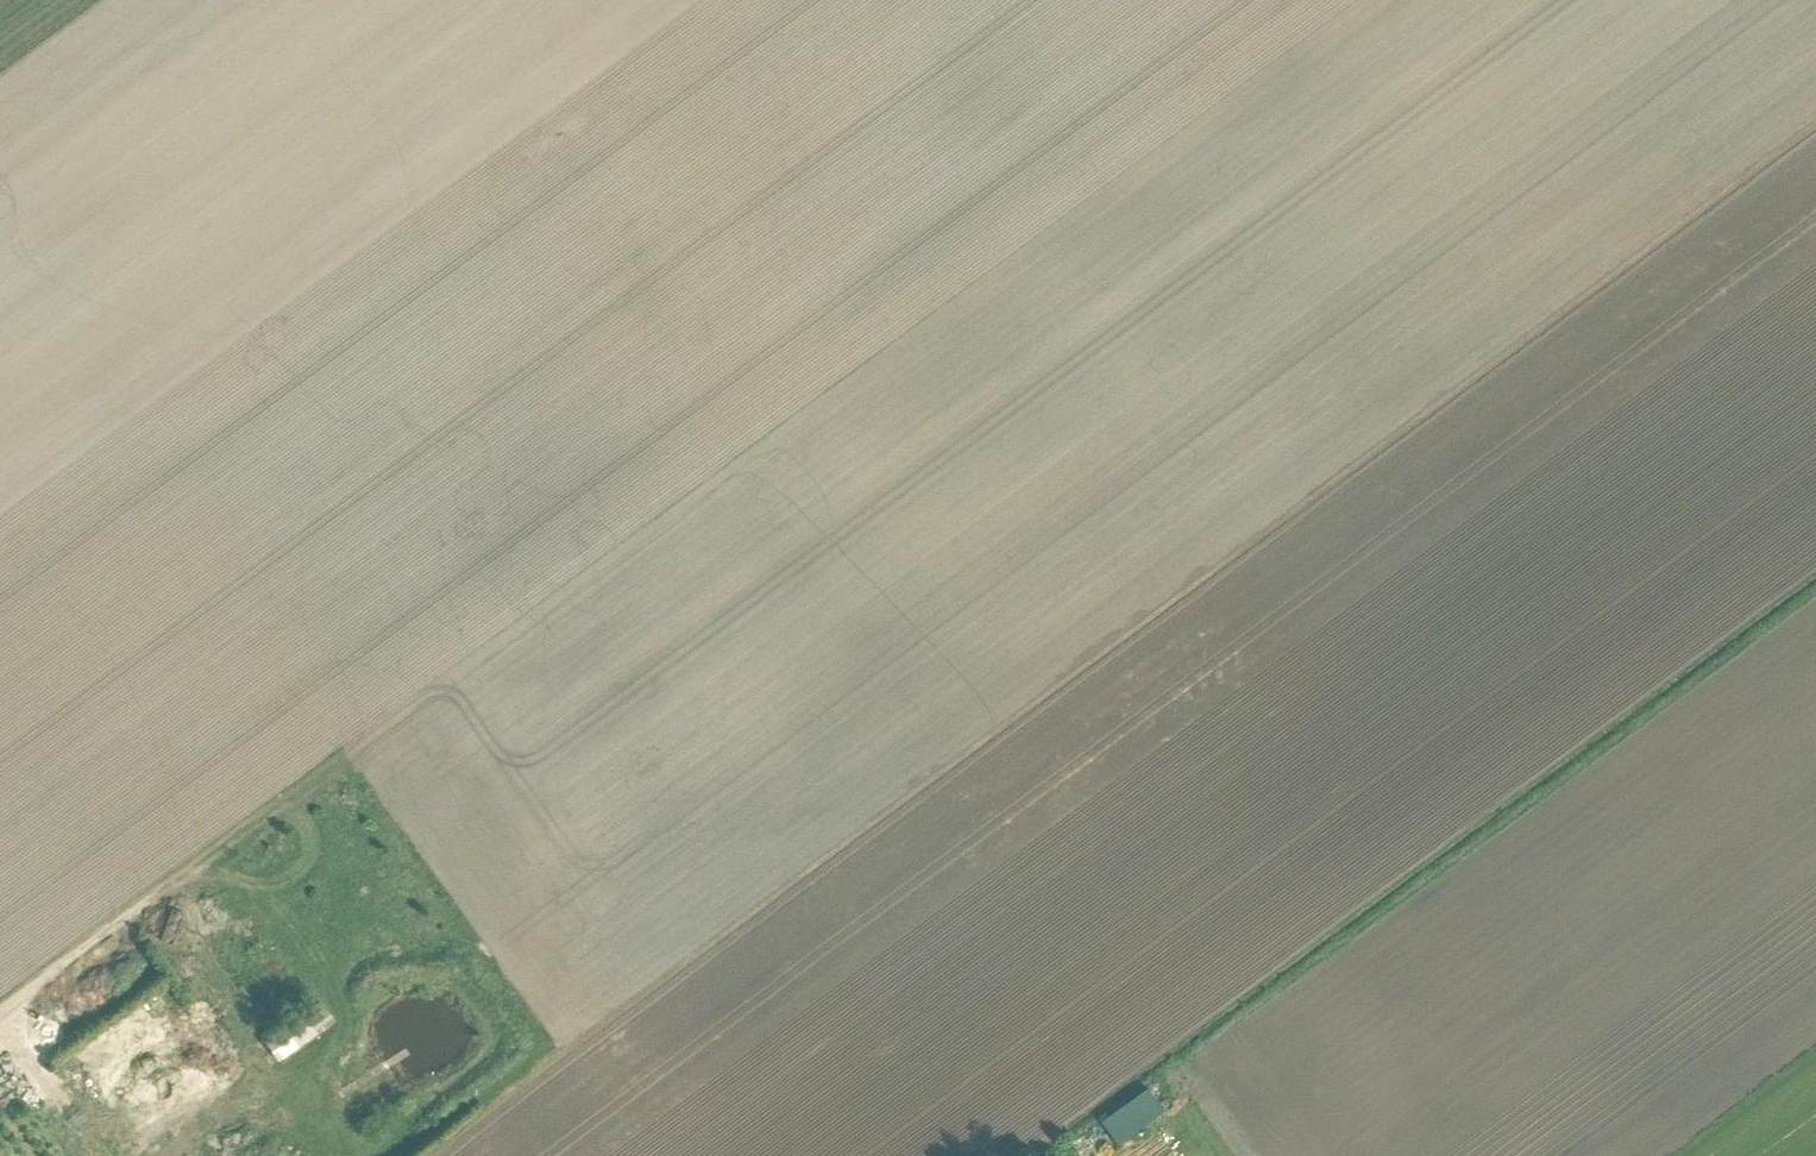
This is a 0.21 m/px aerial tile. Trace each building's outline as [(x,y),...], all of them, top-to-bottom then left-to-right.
[(133,1085),(163,1036),(153,1030),(123,1079),(133,1085)] [(1165,1115),(1149,1092),(1103,1125),(1119,1148),(1165,1115)]
